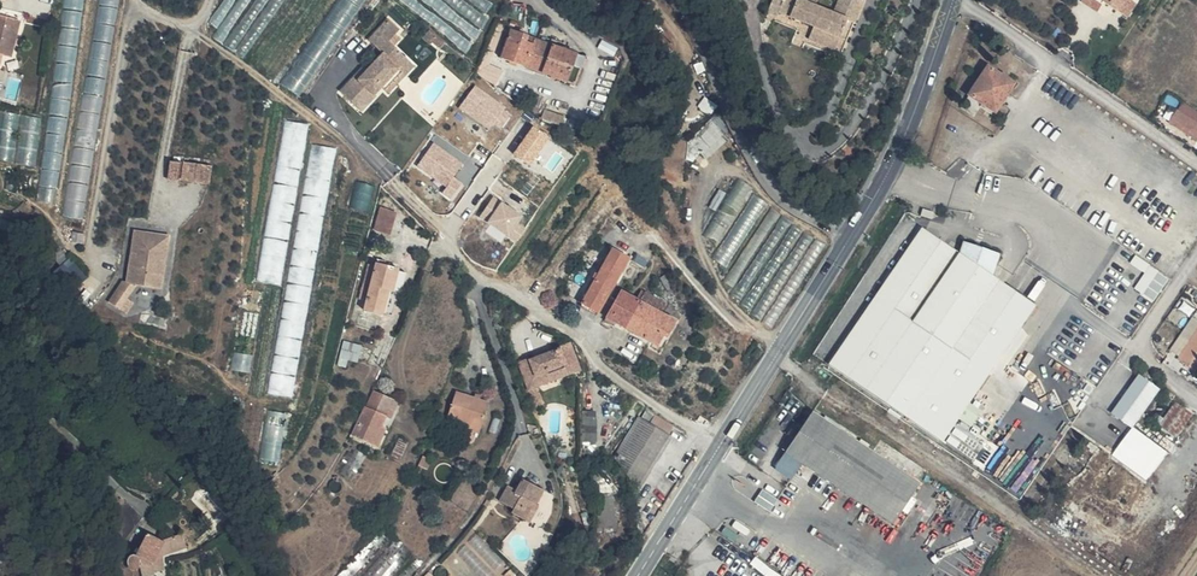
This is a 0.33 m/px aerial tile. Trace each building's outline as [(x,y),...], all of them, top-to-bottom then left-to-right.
[(84,0),(65,0),(41,201),(60,203),(84,0)] [(118,0),(97,0),(67,216),(87,218),(118,0)] [(282,81),(301,94),(367,0),(340,0),(282,81)] [(848,18),(834,15),(813,9),(814,3),(804,0),(801,0),(799,4),(788,1),(785,8),(776,5),(769,24),(780,27),(782,23),(802,29),(801,39),(838,49),(848,18)] [(863,0),(839,0),(834,15),(848,18),(857,21),(863,0)] [(1097,0),(1079,0),(1078,1),(1095,13),(1102,3),(1097,0)] [(1113,11),(1117,4),(1124,9),(1127,3),(1134,7),(1139,0),(1097,0),(1102,3),(1113,11)] [(1127,20),(1134,7),(1127,3),(1124,9),(1117,4),(1113,11),(1127,20)] [(382,52),(356,80),(353,77),(339,91),(362,112),(377,97),(375,95),(382,86),(389,93),(414,66),(393,46),(400,38),(395,34),(399,30),(387,19),(368,39),(382,52)] [(430,40),(435,34),(427,27),(419,35),(428,42),(430,40)] [(511,31),(501,58),(569,80),(578,54),(511,31)] [(437,45),(442,40),(435,34),(430,40),(437,45)] [(0,43),(0,77),(9,45),(0,43)] [(578,54),(569,80),(579,84),(587,57),(577,53),(578,54)] [(990,67),(971,93),(997,110),(1015,84),(990,67)] [(505,107),(475,87),(461,108),(490,128),(493,123),(501,128),(511,114),(504,109),(505,107)] [(1182,101),(1170,123),(1196,137),(1196,109),(1182,101)] [(541,117),(568,130),(571,122),(545,109),(541,117)] [(0,125),(0,159),(36,165),(44,117),(3,110),(0,125)] [(287,120),(283,142),(306,146),(310,124),(287,120)] [(533,126),(514,154),(531,165),(550,137),(533,126)] [(333,180),(336,146),(313,144),(309,178),(333,180)] [(462,164),(433,144),(418,167),(447,187),(442,193),(451,199),(461,184),(452,178),(462,164)] [(181,163),(168,161),(167,179),(179,180),(181,163)] [(210,166),(184,162),(183,179),(208,182),(210,166)] [(722,242),(754,187),(739,178),(707,234),(722,242)] [(353,207),(369,210),(375,184),(358,181),(353,207)] [(493,195),(478,217),(515,241),(524,228),(518,224),(524,215),(493,195)] [(397,212),(381,207),(374,229),(390,234),(397,212)] [(958,253),(921,227),(827,364),(941,443),(1035,306),(993,277),(999,250),(961,240),(958,253)] [(124,278),(107,299),(117,306),(125,297),(135,285),(163,288),(169,243),(170,235),(136,231),(130,280),(124,278)] [(607,297),(630,258),(612,248),(597,274),(588,290),(582,302),(598,312),(607,297)] [(1132,262),(1146,271),(1136,289),(1156,301),(1171,276),(1136,256),(1132,262)] [(75,288),(88,277),(71,258),(59,269),(75,288)] [(394,295),(401,271),(380,265),(367,309),(383,314),(389,294),(394,295)] [(584,288),(588,290),(597,274),(594,271),(584,288)] [(287,283),(272,393),(295,396),(310,287),(287,283)] [(607,297),(615,302),(621,291),(613,287),(607,297)] [(621,326),(659,349),(673,323),(658,313),(662,304),(641,292),(635,300),(621,291),(615,302),(607,317),(621,326)] [(131,301),(125,297),(117,306),(123,311),(131,301)] [(236,369),(256,369),(257,321),(237,321),(236,369)] [(1177,364),(1196,376),(1196,333),(1177,364)] [(342,355),(360,360),(364,345),(346,340),(342,355)] [(550,371),(566,366),(568,374),(582,370),(572,343),(559,347),(560,351),(534,359),(534,357),(521,361),(531,388),(539,385),(552,380),(550,371)] [(1103,369),(1082,356),(1077,364),(1098,377),(1103,369)] [(550,371),(552,380),(568,374),(566,366),(550,371)] [(1131,425),(1143,406),(1156,388),(1136,375),(1111,412),(1131,425)] [(531,388),(528,389),(535,409),(547,405),(539,385),(531,388)] [(353,434),(372,445),(378,435),(384,424),(388,426),(400,404),(376,391),(353,434)] [(1159,425),(1177,437),(1194,414),(1175,401),(1163,419),(1159,425)] [(269,409),(261,459),(281,462),(289,413),(269,409)] [(582,413),(585,441),(598,440),(595,412),(582,413)] [(788,451),(894,525),(922,484),(814,413),(788,451)] [(674,435),(643,417),(618,458),(641,488),(674,435)] [(454,425),(453,431),(460,433),(461,428),(454,425)] [(1148,480),(1170,451),(1134,426),(1113,454),(1148,480)] [(383,437),(378,435),(372,445),(377,448),(383,437)] [(338,471),(353,479),(367,453),(352,445),(338,471)] [(461,461),(439,454),(438,460),(459,467),(461,461)] [(197,490),(205,484),(202,478),(193,484),(197,490)] [(533,504),(537,506),(545,492),(523,479),(518,490),(509,485),(500,503),(514,511),(512,514),(523,520),(533,504)] [(540,508),(537,506),(533,504),(523,520),(530,524),(540,508)] [(219,539),(233,531),(230,524),(225,513),(215,519),(221,530),(215,533),(219,539)] [(102,562),(129,539),(115,525),(109,530),(107,525),(101,528),(102,562)] [(219,539),(223,545),(236,538),(233,531),(219,539)] [(169,555),(189,546),(183,532),(163,541),(169,555)] [(170,568),(166,555),(143,563),(132,555),(119,573),(116,573),(113,575),(112,575),(145,575),(170,568)]
